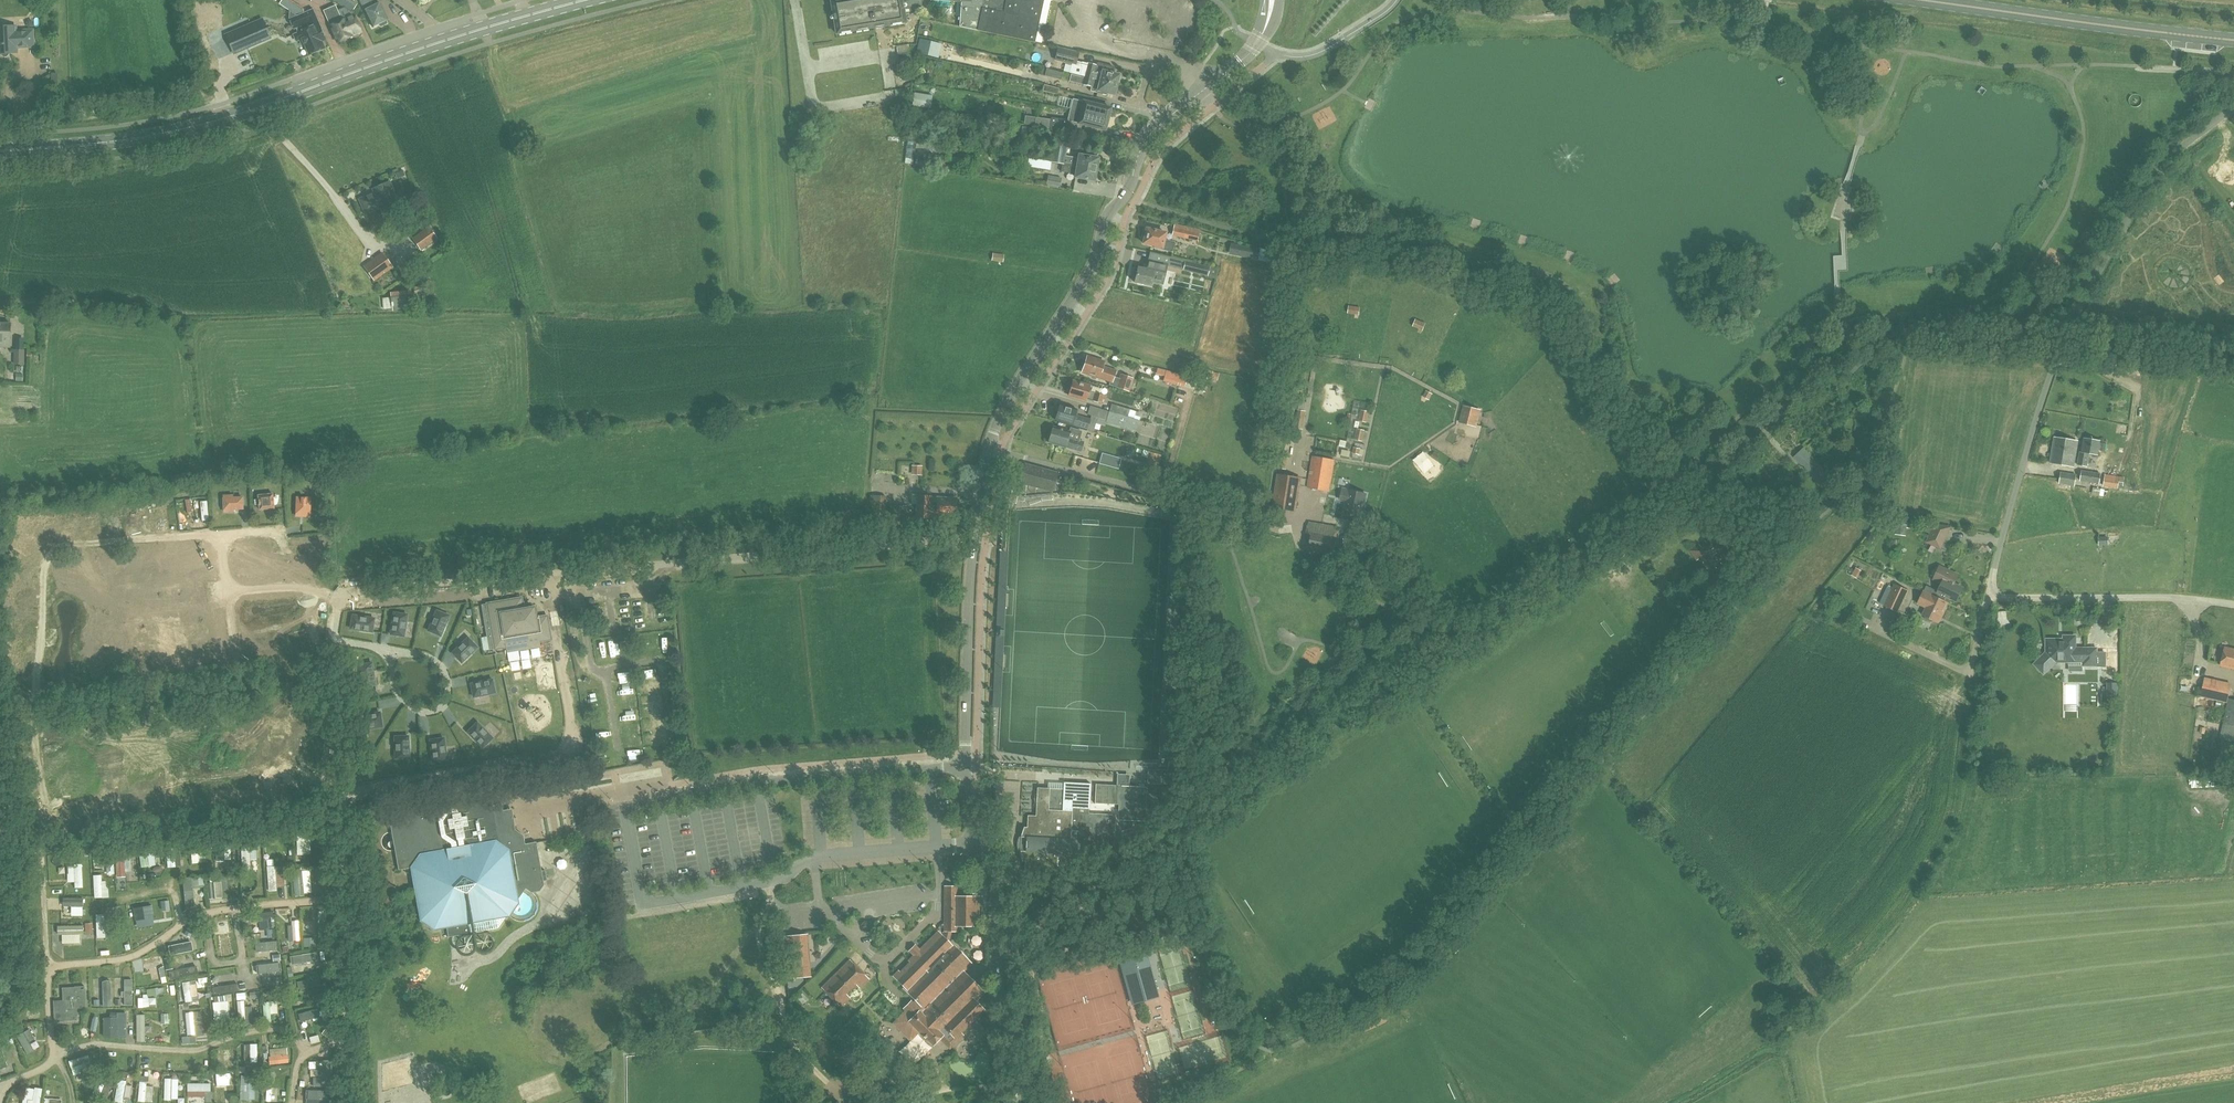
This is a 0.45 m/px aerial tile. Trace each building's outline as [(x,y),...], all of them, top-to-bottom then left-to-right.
[(282,5),(292,12),(296,15),(297,15),(298,16),(304,13),(302,8),(299,10),(302,5),(295,0),(283,0),(283,1),(284,2),(282,5)] [(388,20),(380,3),(376,5),(374,0),(360,0),(373,27),(388,20)] [(913,0),(902,2),(902,0),(835,0),(831,1),(836,34),(905,22),(903,9),(921,7),(922,0),(913,0)] [(961,1),(960,17),(958,17),(958,19),(960,19),(960,26),(1035,42),(1035,41),(1041,42),(1045,23),(1050,0),(1049,0),(941,0),(961,1)] [(351,3),(350,4),(344,1),(341,4),(351,12),(355,6),(351,3)] [(354,16),(345,20),(345,19),(342,21),(336,5),(323,10),(330,26),(338,42),(352,36),(352,35),(361,31),(354,16)] [(292,12),(289,19),(294,30),(302,26),(304,31),(294,35),(297,42),(300,40),(303,45),(305,44),(310,55),(325,48),(321,39),(324,38),(325,40),(326,39),(322,31),(323,30),(313,9),(304,13),(298,16),(297,15),(296,15),(292,12)] [(226,35),(233,53),(262,40),(255,23),(226,35)] [(35,48),(34,30),(18,31),(18,27),(2,28),(2,25),(0,25),(0,54),(15,54),(14,49),(35,48)] [(1047,53),(1056,56),(1055,59),(1073,64),(1073,61),(1076,62),(1078,53),(1058,48),(1058,49),(1049,46),(1047,53)] [(911,64),(909,51),(898,53),(899,59),(900,65),(911,64)] [(1084,77),(1117,84),(1119,75),(1112,73),(1114,66),(1104,64),(1097,62),(1096,65),(1082,62),(1081,67),(1072,65),(1070,73),(1084,77)] [(1046,68),(1045,76),(1061,80),(1063,73),(1046,68)] [(1117,84),(1084,77),(1082,84),(1095,88),(1095,87),(1098,87),(1097,93),(1107,95),(1107,93),(1114,95),(1117,84)] [(1059,88),(1044,85),(1043,91),(1058,95),(1059,88)] [(916,105),(934,107),(936,94),(917,92),(916,105)] [(1070,109),(1108,119),(1111,108),(1073,98),(1070,109)] [(1108,119),(1070,109),(1067,120),(1105,130),(1108,119)] [(1051,119),(1036,117),(1035,126),(1050,128),(1051,119)] [(1062,164),(1077,167),(1096,170),(1098,158),(1079,155),(1078,158),(1065,155),(1067,138),(1055,136),(1053,146),(1052,157),(1044,156),(1044,155),(1037,154),(1037,159),(1051,161),(1062,163),(1062,164)] [(1051,161),(1037,159),(1029,158),(1027,167),(1050,170),(1051,161)] [(1077,167),(1062,164),(1061,171),(1076,174),(1077,167)] [(1077,167),(1076,174),(1075,177),(1094,181),(1096,170),(1077,167)] [(1049,176),(1047,184),(1059,186),(1060,178),(1049,176)] [(399,203),(390,182),(373,189),(375,193),(360,199),(366,213),(381,207),(383,210),(399,203)] [(1197,241),(1200,230),(1174,225),(1172,235),(1197,241)] [(437,238),(430,227),(413,239),(421,250),(437,238)] [(1172,252),(1175,242),(1164,239),(1165,233),(1146,228),(1146,230),(1144,230),(1143,236),(1145,236),(1143,243),(1162,247),(1161,249),(1172,252)] [(1259,250),(1233,244),(1231,254),(1257,259),(1259,250)] [(1004,253),(993,252),(992,260),(1003,261),(1004,253)] [(393,267),(382,253),(365,266),(375,280),(393,267)] [(1146,269),(1138,267),(1137,268),(1136,268),(1134,268),(1133,274),(1134,275),(1136,276),(1134,282),(1151,286),(1152,282),(1163,284),(1167,264),(1148,260),(1146,269)] [(1207,277),(1215,279),(1218,269),(1217,269),(1185,261),(1183,271),(1207,277)] [(413,308),(412,295),(391,297),(392,310),(413,308)] [(1361,307),(1349,305),(1348,313),(1360,315),(1361,307)] [(1426,323),(1416,319),(1413,326),(1423,330),(1426,323)] [(10,347),(10,323),(0,323),(0,347),(10,347)] [(24,350),(15,350),(15,364),(24,365),(24,350)] [(1120,380),(1114,378),(1116,370),(1103,366),(1104,362),(1087,356),(1082,372),(1098,378),(1118,384),(1117,388),(1128,391),(1132,379),(1121,375),(1120,380)] [(1864,362),(1858,356),(1845,369),(1852,375),(1864,362)] [(1219,373),(1212,372),(1199,368),(1198,375),(1217,380),(1219,373)] [(1166,371),(1163,381),(1184,387),(1187,377),(1166,371)] [(1101,404),(1104,396),(1089,391),(1090,385),(1081,382),(1080,383),(1072,381),(1068,394),(1086,400),(1086,399),(1093,401),(1101,404)] [(1426,390),(1423,396),(1429,400),(1433,394),(1426,390)] [(1077,409),(1060,404),(1059,405),(1057,406),(1056,410),(1057,412),(1055,420),(1072,425),(1087,429),(1090,420),(1075,415),(1077,409)] [(1113,405),(1111,412),(1127,417),(1129,410),(1113,405)] [(1127,417),(1111,412),(1090,406),(1087,415),(1107,421),(1106,423),(1134,431),(1137,420),(1127,417)] [(1478,411),(1465,408),(1462,421),(1475,424),(1478,411)] [(1306,411),(1298,410),(1295,428),(1303,429),(1306,411)] [(1367,423),(1369,413),(1360,411),(1358,421),(1367,423)] [(1081,452),(1084,442),(1068,437),(1070,432),(1053,427),(1048,443),(1065,448),(1065,447),(1081,452)] [(1365,430),(1358,429),(1355,440),(1363,441),(1365,430)] [(2073,466),(2077,441),(2054,437),(2050,463),(2073,466)] [(2084,438),(2082,452),(2080,452),(2078,465),(2087,466),(2089,454),(2098,455),(2099,450),(2104,451),(2106,444),(2100,443),(2100,440),(2084,438)] [(1359,455),(1361,448),(1354,446),(1353,454),(1359,455)] [(1822,487),(1832,477),(1803,448),(1794,457),(1822,487)] [(1102,454),(1100,463),(1118,468),(1120,459),(1102,454)] [(1335,460),(1313,457),(1308,488),(1330,491),(1335,460)] [(1158,462),(1149,459),(1146,470),(1155,473),(1158,462)] [(1025,463),(1023,473),(1022,477),(1020,482),(1030,484),(1052,490),(1056,474),(1057,472),(1025,463)] [(2099,484),(2101,474),(2082,470),(2080,482),(2099,484)] [(2075,486),(2077,474),(2061,472),(2059,484),(2075,486)] [(2123,486),(2124,477),(2105,474),(2103,486),(2118,489),(2119,485),(2123,486)] [(1295,511),(1300,478),(1278,475),(1273,508),(1295,511)] [(1361,516),(1366,494),(1343,489),(1342,495),(1348,497),(1344,512),(1361,516)] [(273,494),(258,495),(260,510),(274,508),(273,494)] [(223,496),(224,512),(234,511),(233,509),(243,508),(242,497),(233,498),(233,495),(223,496)] [(937,517),(937,516),(955,517),(956,499),(947,499),(947,498),(937,497),(937,499),(931,499),(931,497),(917,496),(916,518),(930,519),(930,516),(937,517)] [(297,497),(296,516),(310,516),(310,498),(297,497)] [(1895,534),(1906,536),(1907,528),(1911,528),(1911,523),(1893,520),(1892,525),(1896,526),(1895,534)] [(1338,527),(1309,521),(1304,550),(1333,556),(1338,527)] [(1950,527),(1935,525),(1934,528),(1928,525),(1925,531),(1931,534),(1927,542),(1940,548),(1950,527)] [(1729,560),(1722,550),(1724,548),(1714,534),(1690,550),(1697,560),(1700,558),(1710,573),(1729,560)] [(2099,546),(2109,545),(2108,536),(2098,537),(2099,546)] [(1754,558),(1745,545),(1734,553),(1743,566),(1754,558)] [(1944,601),(1947,596),(1957,601),(1963,588),(1955,584),(1959,575),(1953,572),(1940,566),(1934,579),(1942,583),(1938,591),(1927,585),(1924,591),(1944,601)] [(1895,585),(1892,590),(1887,588),(1880,603),(1898,612),(1908,591),(1895,585)] [(1944,601),(1924,591),(1918,603),(1926,607),(1923,615),(1926,616),(1925,617),(1926,619),(1931,622),(1933,621),(1933,620),(1936,621),(1940,614),(1942,614),(1947,603),(1944,601)] [(521,598),(487,604),(495,648),(506,646),(507,653),(541,647),(540,641),(550,639),(547,616),(539,617),(539,615),(538,615),(538,617),(535,618),(534,607),(523,609),(522,606),(525,606),(525,605),(522,605),(521,598)] [(449,616),(437,610),(428,631),(440,636),(449,616)] [(394,613),(391,635),(404,637),(407,615),(394,613)] [(352,615),(350,629),(372,632),(374,619),(352,615)] [(2047,652),(2040,659),(2038,661),(2038,664),(2038,666),(2040,668),(2042,670),(2044,670),(2047,670),(2049,668),(2056,661),(2083,661),(2083,665),(2096,665),(2096,649),(2075,649),(2075,636),(2064,636),(2064,640),(2058,640),(2047,640),(2047,652)] [(468,638),(452,653),(461,663),(477,647),(468,638)] [(2233,669),(2233,649),(2225,647),(2221,666),(2233,669)] [(375,685),(372,663),(359,665),(362,687),(375,685)] [(2069,670),(2069,678),(2081,678),(2081,670),(2069,670)] [(493,679),(471,684),(474,697),(495,693),(493,679)] [(2226,686),(2220,685),(2204,682),(2201,697),(2217,700),(2216,706),(2222,708),(2226,686)] [(2110,705),(2110,700),(2116,700),(2116,683),(2107,683),(2107,695),(2102,695),(2102,705),(2110,705)] [(2080,698),(2080,684),(2070,684),(2070,698),(2080,698)] [(2229,699),(2220,739),(2227,740),(2233,742),(2233,701),(2229,699)] [(358,716),(360,729),(382,726),(380,713),(358,716)] [(493,738),(477,722),(468,732),(483,748),(493,738)] [(396,759),(398,759),(409,758),(408,736),(395,736),(396,759)] [(447,760),(444,738),(430,740),(433,762),(447,760)] [(2220,739),(2219,738),(2218,741),(2215,740),(2213,747),(2215,747),(2215,748),(2218,749),(2218,750),(2221,750),(2217,764),(2222,765),(2220,771),(2229,774),(2230,773),(2233,774),(2233,771),(2232,770),(2233,768),(2233,744),(2226,742),(2227,740),(2220,739)] [(1169,771),(1162,771),(1150,770),(1149,784),(1169,785),(1169,771)] [(1028,816),(1027,828),(1047,829),(1047,839),(1070,840),(1070,854),(1086,854),(1086,848),(1108,850),(1114,845),(1116,815),(1079,813),(1079,808),(1090,809),(1091,784),(1064,782),(1063,792),(1060,792),(1057,792),(1057,789),(1037,788),(1037,793),(1035,796),(1034,799),(1035,803),(1036,806),(1036,816),(1028,816)] [(1116,785),(1096,785),(1095,804),(1122,805),(1121,821),(1144,822),(1146,787),(1128,786),(1116,785)] [(1163,789),(1150,788),(1149,808),(1161,809),(1163,789)] [(401,812),(385,815),(387,827),(391,826),(392,832),(395,850),(398,870),(410,868),(415,893),(420,921),(422,922),(434,930),(447,928),(448,937),(449,937),(454,936),(456,936),(456,933),(468,931),(469,933),(498,928),(506,917),(510,917),(510,916),(513,913),(519,903),(519,899),(523,892),(526,889),(531,892),(532,892),(536,892),(540,891),(544,885),(543,881),(547,880),(545,870),(542,871),(536,842),(525,844),(523,835),(515,829),(513,817),(511,818),(509,809),(507,810),(507,809),(503,810),(501,804),(493,805),(492,798),(402,814),(401,812)] [(1027,828),(1024,828),(1024,827),(1020,837),(1019,837),(1018,839),(1018,840),(1017,841),(1017,843),(1017,844),(1017,846),(1017,847),(1017,849),(1018,850),(1018,852),(1020,852),(1022,862),(1025,862),(1025,874),(1057,875),(1058,854),(1070,854),(1070,840),(1047,839),(1047,829),(1027,828)] [(294,840),(294,832),(277,833),(278,840),(294,840)] [(316,894),(315,871),(306,871),(307,877),(299,877),(300,895),(316,894)] [(237,898),(245,898),(244,880),(236,881),(237,898)] [(211,899),(224,900),(225,883),(212,883),(211,899)] [(972,964),(951,944),(950,943),(949,944),(949,943),(951,932),(957,932),(957,926),(979,926),(979,897),(957,897),(957,887),(945,887),(945,932),(944,938),(938,932),(920,951),(916,948),(911,953),(914,956),(909,962),(911,963),(900,974),(899,972),(894,977),(905,989),(904,990),(916,1002),(914,1004),(912,1003),(905,1010),(907,1011),(906,1013),(903,1015),(894,1025),(911,1042),(920,1032),(934,1046),(941,1039),(951,1049),(964,1035),(962,1033),(977,1017),(980,1019),(987,1012),(976,1001),(984,992),(964,972),(972,964)] [(1142,931),(1136,933),(1139,944),(1145,943),(1142,931)] [(804,934),(783,936),(787,978),(808,977),(804,934)] [(141,942),(142,947),(153,943),(152,938),(141,942)] [(1126,954),(1121,955),(1133,998),(1154,992),(1142,949),(1134,952),(1132,946),(1124,949),(1126,954)] [(849,960),(835,974),(849,988),(854,983),(859,988),(868,979),(849,960)] [(303,980),(303,987),(327,986),(326,972),(311,973),(311,980),(303,980)] [(849,988),(835,974),(821,987),(840,1006),(849,998),(844,993),(849,988)] [(137,986),(146,984),(145,975),(135,977),(137,986)] [(211,978),(202,978),(202,987),(211,987),(211,978)] [(196,997),(201,996),(201,984),(193,984),(193,982),(188,982),(189,1003),(196,1003),(196,997)] [(77,1020),(76,1002),(86,1002),(85,986),(62,987),(64,1005),(54,1006),(55,1022),(77,1020)] [(127,990),(112,991),(112,1007),(127,1006),(127,990)] [(268,1003),(269,1023),(277,1022),(276,1002),(268,1003)] [(320,1019),(330,1016),(327,1007),(304,1013),(308,1028),(321,1025),(320,1019)] [(32,1010),(32,1019),(41,1018),(40,1010),(32,1010)] [(191,1036),(199,1036),(198,1012),(190,1013),(191,1036)] [(118,1037),(118,1018),(103,1018),(103,1038),(118,1037)] [(27,1035),(28,1051),(42,1050),(41,1035),(27,1035)] [(262,1045),(251,1045),(251,1064),(263,1064),(262,1045)] [(228,1050),(228,1063),(240,1063),(240,1050),(228,1050)] [(274,1052),(274,1067),(294,1066),(293,1051),(274,1052)] [(104,1075),(95,1098),(104,1101),(113,1079),(104,1075)] [(259,1102),(260,1078),(246,1077),(245,1102),(259,1102)] [(169,1079),(169,1101),(183,1101),(183,1079),(169,1079)] [(120,1102),(128,1102),(131,1080),(122,1080),(120,1102)] [(220,1080),(221,1102),(228,1102),(227,1080),(220,1080)] [(143,1102),(157,1102),(158,1084),(143,1084),(143,1102)] [(282,1091),(271,1091),(271,1102),(282,1102),(282,1091)] [(329,1094),(306,1094),(306,1101),(313,1101),(313,1102),(329,1102),(329,1094)]
